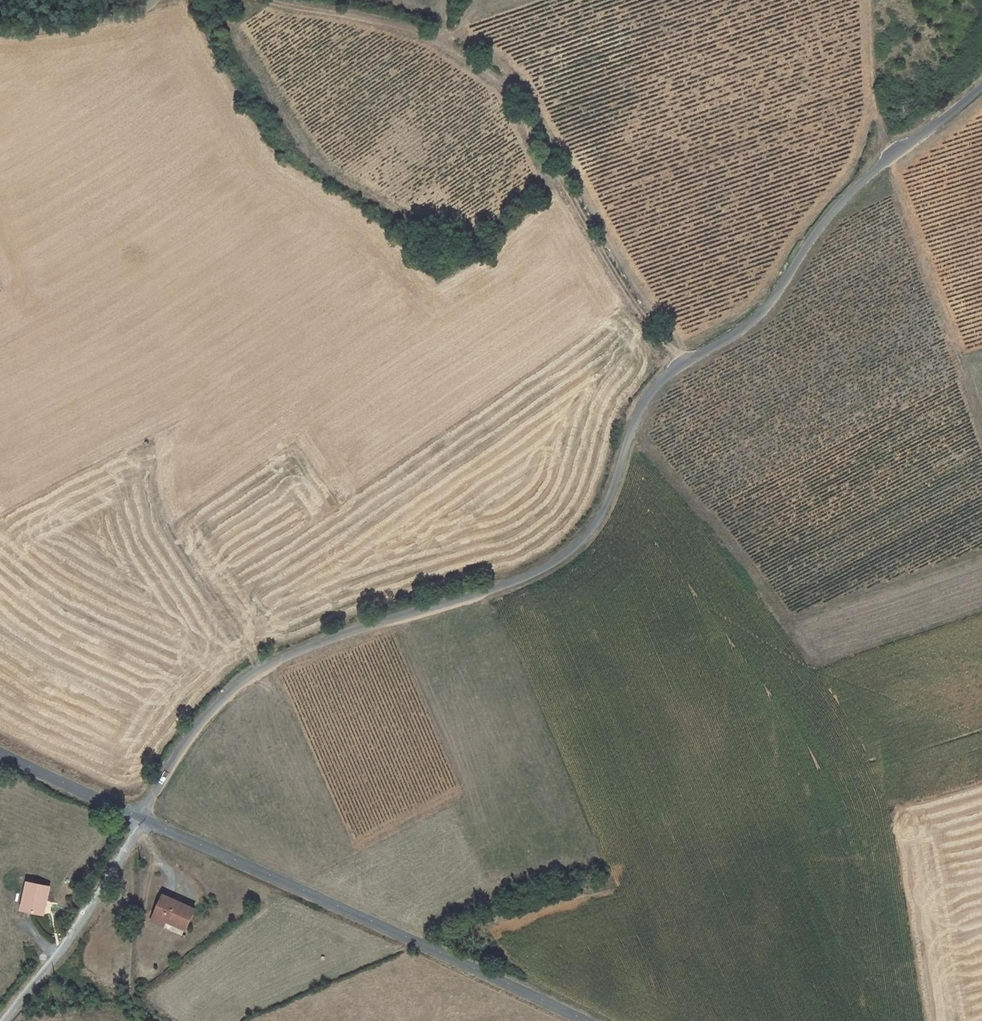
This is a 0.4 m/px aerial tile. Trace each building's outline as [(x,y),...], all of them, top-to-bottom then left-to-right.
[(50,886),(28,882),(22,910),(44,915),(50,886)] [(165,894),(155,914),(167,919),(187,929),(196,908),(165,894)] [(167,919),(155,914),(153,919),(165,924),(167,919)]
